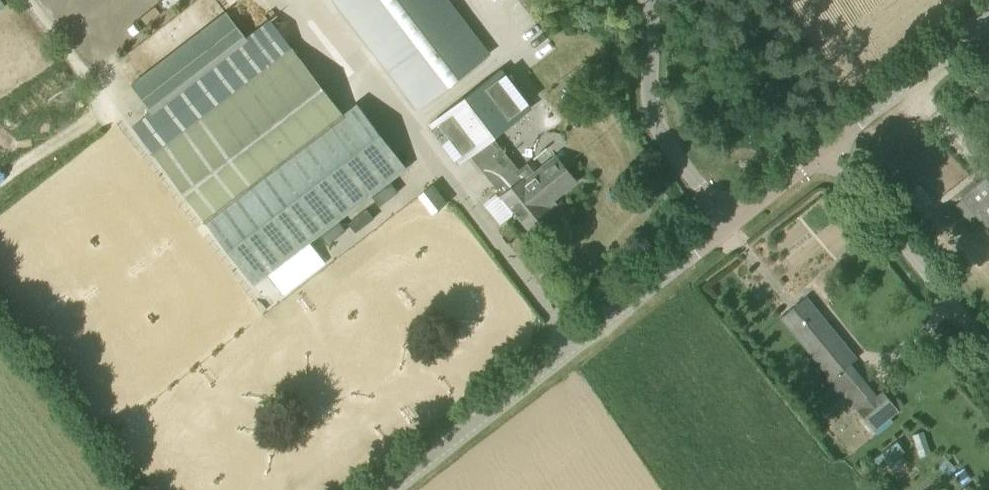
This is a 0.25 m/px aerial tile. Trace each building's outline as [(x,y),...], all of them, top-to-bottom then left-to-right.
[(39,4),(45,12),(60,0),(44,0),(39,4)] [(418,108),(488,55),(447,0),(335,0),(418,108)] [(152,110),(249,36),(228,10),(132,83),(152,110)] [(151,151),(254,285),(263,278),(273,270),(283,262),(310,242),(322,233),(407,168),(358,104),(344,114),(291,44),(151,151)] [(490,139),(530,108),(527,104),(529,103),(506,73),(504,74),(500,70),(430,124),(433,129),(432,130),(455,160),(456,158),(460,163),(470,155),(490,139)] [(500,225),(513,214),(515,217),(518,215),(529,228),(549,210),(546,204),(561,192),(576,179),(567,168),(557,156),(536,173),(525,182),(516,172),(490,139),(470,155),(502,195),(487,208),(500,225)] [(962,195),(988,227),(988,172),(962,195)] [(835,258),(851,242),(813,201),(773,239),(799,268),(810,257),(804,250),(797,257),(791,250),(801,241),(810,251),(820,242),(835,258)] [(877,396),(851,364),(856,359),(811,303),(805,297),(798,303),(781,317),(873,430),(898,410),(883,391),(877,396)] [(873,459),(881,469),(904,451),(897,441),(873,459)]
